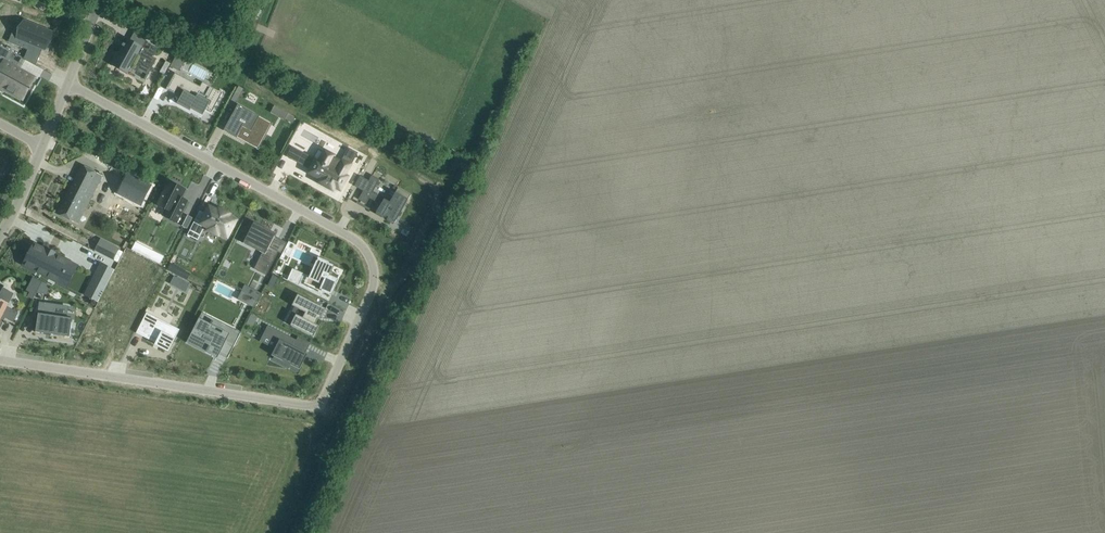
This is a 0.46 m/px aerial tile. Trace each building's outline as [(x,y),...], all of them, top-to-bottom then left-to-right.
[(245,0),(227,0),(226,2),(239,10),(245,0)] [(4,38),(15,14),(7,11),(0,8),(0,36),(4,38)] [(12,32),(8,42),(28,50),(31,44),(45,49),(52,32),(25,21),(19,35),(12,32)] [(114,61),(113,62),(129,71),(130,70),(129,69),(130,68),(138,72),(141,66),(143,64),(151,68),(156,59),(157,59),(157,58),(153,56),(158,48),(159,48),(152,44),(149,51),(142,47),(130,41),(128,44),(124,43),(114,61)] [(1,61),(0,63),(2,64),(0,68),(0,73),(3,75),(5,76),(4,78),(0,85),(0,86),(23,99),(28,89),(27,88),(33,77),(32,77),(21,71),(20,70),(19,71),(15,69),(22,57),(0,45),(0,61),(1,61)] [(178,53),(171,66),(179,70),(186,58),(178,53)] [(175,73),(166,89),(168,90),(169,89),(181,96),(177,103),(185,108),(190,110),(191,109),(203,115),(206,110),(212,113),(222,93),(220,92),(219,94),(212,90),(212,89),(210,88),(207,94),(183,81),(185,78),(175,73)] [(243,90),(238,87),(231,99),(237,102),(243,90)] [(233,113),(224,131),(236,138),(236,137),(241,139),(242,137),(247,140),(258,146),(265,133),(260,130),(265,121),(253,115),(254,113),(238,104),(233,113)] [(288,113),(285,119),(292,123),(296,117),(288,113)] [(305,153),(299,163),(311,169),(309,173),(325,182),(324,185),(333,190),(334,187),(337,189),(337,188),(340,190),(341,187),(346,178),(347,177),(345,176),(348,172),(347,171),(357,153),(348,148),(341,161),(333,157),(334,155),(325,151),(319,161),(313,158),(305,153)] [(82,165),(57,214),(67,219),(73,222),(81,206),(86,209),(102,176),(92,170),(82,165)] [(128,174),(119,193),(141,205),(151,186),(128,174)] [(360,176),(354,186),(355,186),(356,184),(360,187),(364,189),(359,200),(366,204),(369,198),(381,205),(376,213),(383,216),(387,219),(386,220),(391,223),(395,215),(398,217),(411,195),(410,195),(409,196),(400,191),(399,193),(398,192),(395,197),(396,198),(394,200),(392,204),(372,193),(380,180),(372,175),(369,181),(360,176)] [(169,181),(157,205),(167,210),(164,216),(177,223),(187,204),(188,202),(188,201),(183,199),(181,198),(186,189),(169,181)] [(200,211),(188,235),(198,240),(205,225),(210,228),(209,229),(218,234),(219,232),(227,236),(235,221),(227,217),(228,215),(219,210),(218,212),(209,208),(206,214),(200,211)] [(188,216),(183,226),(187,228),(192,218),(188,216)] [(250,221),(245,231),(249,233),(253,235),(248,244),(248,245),(262,252),(254,269),(267,275),(278,252),(269,247),(274,236),(275,234),(270,231),(266,229),(265,228),(250,221)] [(100,240),(95,251),(113,260),(119,249),(100,240)] [(289,241),(280,259),(287,262),(295,244),(289,241)] [(136,243),(132,250),(160,264),(163,258),(151,252),(152,251),(136,243)] [(34,244),(24,265),(59,283),(60,283),(70,262),(55,254),(46,250),(34,244)] [(288,278),(288,279),(296,283),(319,295),(321,290),(321,291),(331,296),(336,284),(340,276),(339,275),(338,276),(337,279),(329,275),(331,273),(331,272),(332,270),(334,265),(329,263),(322,260),(318,259),(314,268),(310,278),(303,274),(298,283),(288,278)] [(101,264),(85,295),(99,302),(115,271),(101,264)] [(33,276),(26,290),(30,292),(27,296),(33,299),(36,293),(42,281),(33,276)] [(181,280),(174,276),(170,283),(177,287),(181,280)] [(42,281),(36,293),(47,295),(50,285),(42,281)] [(249,286),(246,293),(253,296),(258,299),(261,292),(249,286)] [(1,327),(5,318),(14,322),(19,313),(7,307),(14,293),(3,288),(0,293),(0,327),(1,327)] [(296,315),(290,326),(313,337),(319,326),(315,324),(318,319),(320,320),(326,309),(298,295),(292,306),(305,313),(303,318),(296,315)] [(253,296),(249,304),(254,307),(258,299),(253,296)] [(40,303),(36,332),(50,334),(50,335),(51,335),(70,337),(72,318),(53,316),(54,305),(40,303)] [(251,314),(247,322),(253,325),(257,317),(251,314)] [(144,318),(136,333),(137,333),(156,342),(155,345),(159,347),(168,352),(180,330),(152,316),(149,321),(144,318)] [(200,319),(188,342),(196,346),(206,351),(205,352),(206,353),(207,352),(208,352),(209,349),(211,350),(214,352),(213,352),(215,353),(221,341),(233,347),(240,333),(225,326),(223,331),(200,319)] [(268,325),(263,335),(278,342),(272,355),(274,356),(273,359),(296,371),(297,368),(300,369),(308,354),(293,347),(297,340),(268,325)]
